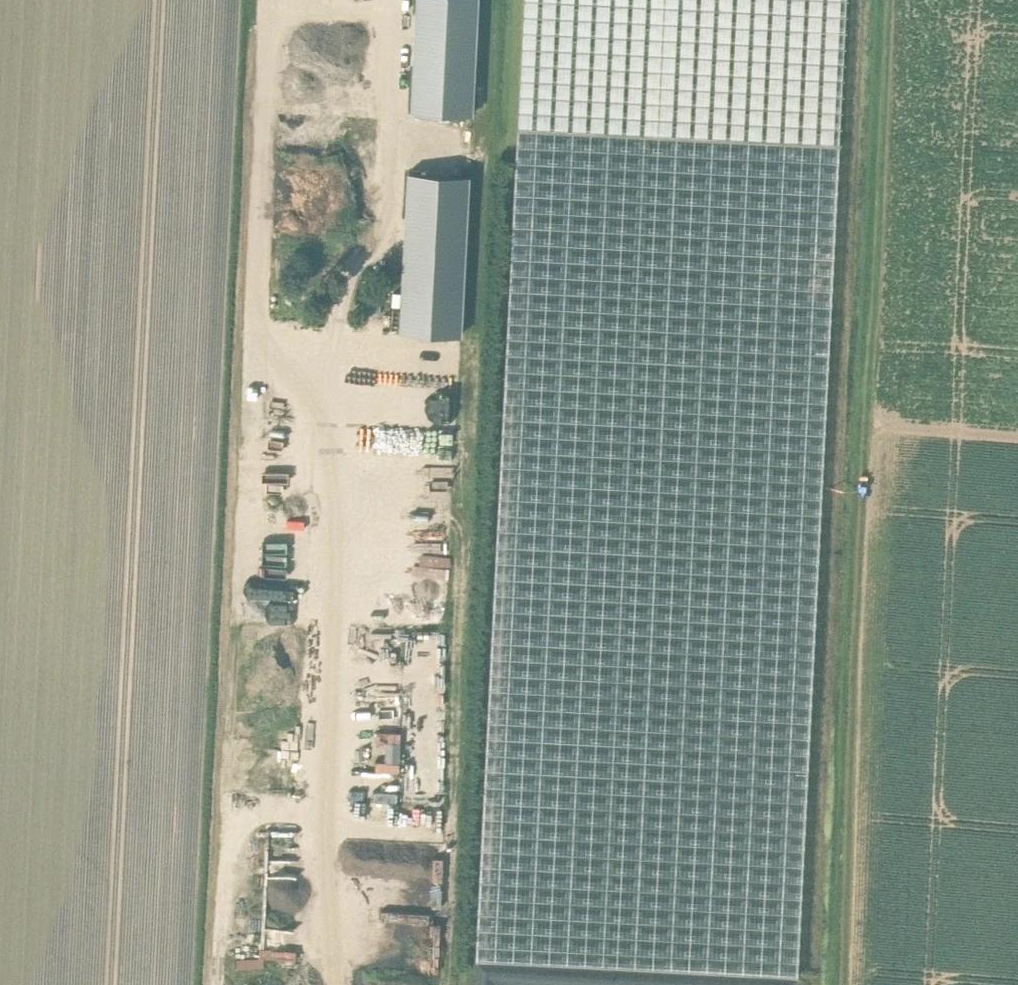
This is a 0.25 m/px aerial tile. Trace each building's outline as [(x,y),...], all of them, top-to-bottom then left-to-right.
[(410,111),(473,113),(478,0),(415,0),(410,111)] [(796,975),(846,0),(524,0),(475,958),(796,975)] [(407,170),(400,332),(461,335),(468,173),(407,170)] [(385,741),(384,761),(399,761),(399,741),(385,741)]
